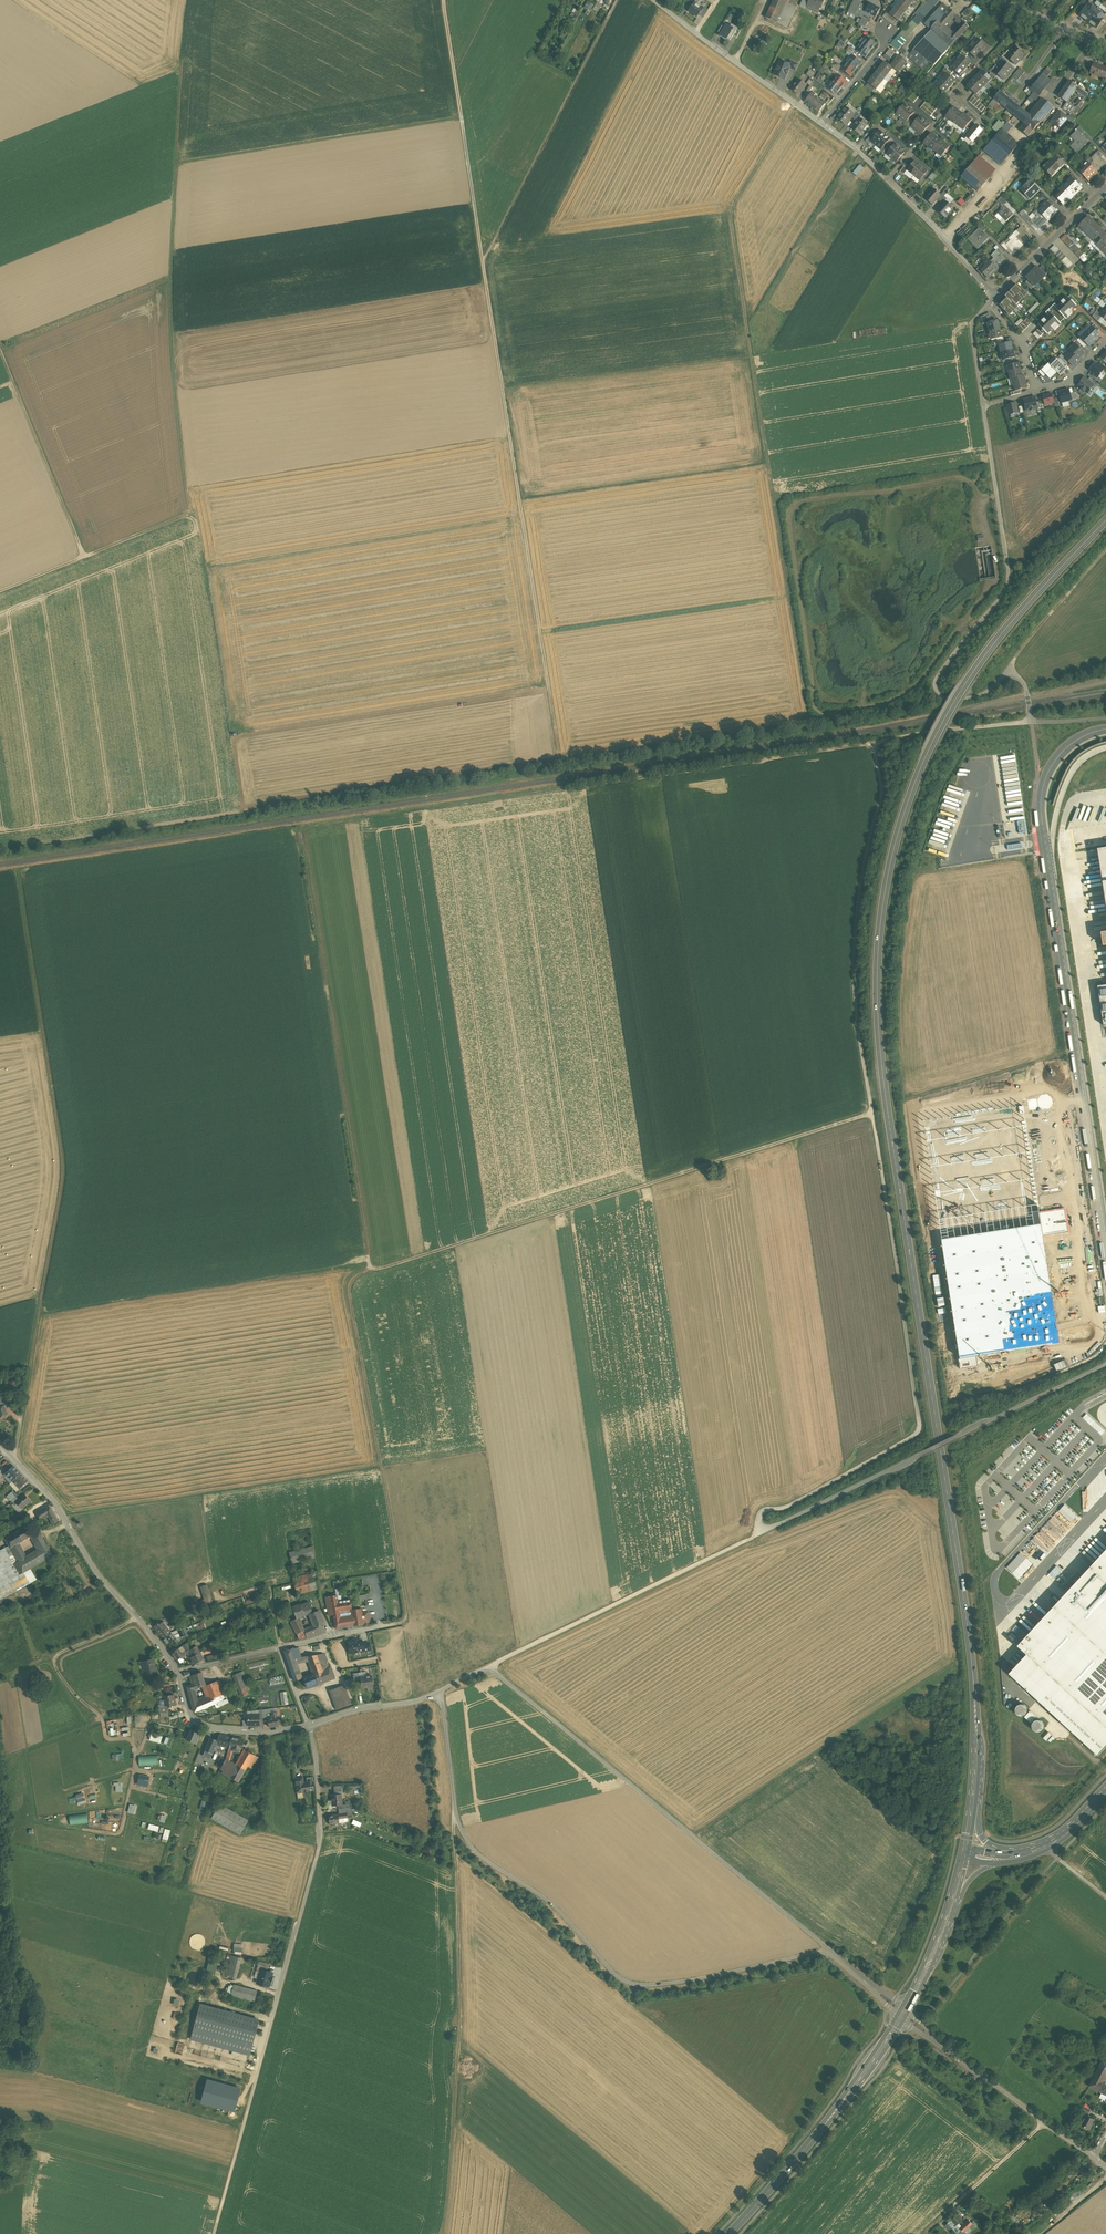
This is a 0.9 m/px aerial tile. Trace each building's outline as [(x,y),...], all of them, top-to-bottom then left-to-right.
[(765,18),(776,23),(786,3),(782,1),(781,0),(774,0),(765,18)] [(800,6),(806,9),(808,4),(808,3),(810,0),(803,0),(800,6)] [(808,3),(808,4),(821,9),(824,0),(810,0),(808,3)] [(858,2),(858,1),(857,0),(854,0),(850,9),(856,12),(855,15),(859,17),(859,16),(862,10),(864,5),(858,2)] [(904,0),(901,0),(898,4),(906,10),(911,5),(904,0)] [(925,17),(938,2),(936,0),(931,0),(920,13),(925,17)] [(1085,0),(1080,6),(1085,9),(1087,6),(1089,4),(1085,0)] [(586,1),(584,8),(591,10),(593,4),(586,1)] [(592,10),(595,12),(596,11),(598,11),(602,5),(597,2),(592,10)] [(702,9),(694,3),(688,11),(696,17),(699,14),(702,9)] [(786,3),(776,23),(786,28),(796,8),(786,3)] [(865,12),(867,13),(869,14),(874,6),(869,3),(865,12)] [(939,8),(944,13),(949,9),(943,3),(939,8)] [(906,10),(898,4),(894,9),(902,16),(906,10)] [(874,6),(869,14),(871,16),(871,15),(875,17),(880,9),(874,6)] [(1087,6),(1085,9),(1079,16),(1088,22),(1095,12),(1087,6)] [(704,7),(702,9),(699,14),(703,18),(708,10),(704,7)] [(939,8),(924,24),(930,29),(938,20),(944,13),(939,8)] [(902,16),(894,9),(890,14),(892,16),(894,18),(897,20),(898,21),(902,16)] [(944,13),(938,20),(946,27),(956,16),(949,9),(944,13)] [(1103,18),(1095,12),(1088,22),(1096,29),(1102,21),(1104,19),(1103,18)] [(920,13),(912,21),(917,25),(925,17),(920,13)] [(965,24),(958,18),(956,21),(960,25),(960,26),(961,27),(954,35),(958,39),(969,27),(968,26),(969,26),(966,23),(965,24)] [(868,22),(862,19),(859,25),(861,26),(866,27),(868,22)] [(946,27),(938,20),(930,29),(950,48),(958,39),(954,35),(946,27)] [(890,44),(898,51),(902,47),(912,36),(911,34),(918,26),(917,25),(912,21),(905,30),(904,29),(890,44)] [(737,29),(731,25),(729,27),(726,25),(724,28),(721,34),(719,36),(724,38),(724,37),(730,41),(733,36),(737,30),(737,29)] [(933,66),(950,48),(930,29),(929,30),(931,31),(910,54),(908,56),(923,71),(930,63),(933,66)] [(876,44),(866,37),(864,39),(867,41),(864,45),(871,50),(876,44)] [(979,40),(977,38),(972,44),(981,52),(986,46),(979,40)] [(836,45),(842,49),(845,43),(840,40),(836,45)] [(981,52),(972,44),(966,50),(969,52),(975,58),(981,52)] [(871,50),(864,45),(860,49),(858,48),(856,50),(865,57),(871,50)] [(1024,54),(1015,46),(1010,51),(1020,59),(1024,54)] [(898,51),(908,56),(910,54),(902,47),(898,51)] [(890,48),(885,53),(890,57),(895,52),(890,48)] [(1020,59),(1010,51),(1006,56),(1016,64),(1020,59)] [(907,62),(899,55),(894,61),(903,68),(907,62)] [(861,63),(852,56),(850,58),(852,60),(849,64),(856,69),(861,63)] [(965,58),(962,56),(959,60),(967,68),(971,63),(965,58)] [(967,68),(959,60),(955,64),(964,72),(967,68)] [(799,64),(791,61),(789,65),(791,66),(790,68),(796,71),(799,64)] [(903,68),(894,61),(890,66),(893,68),(899,73),(903,68)] [(1005,64),(1002,61),(1002,62),(998,66),(1007,74),(1011,69),(1005,64)] [(890,66),(884,62),(880,67),(889,74),(893,68),(890,66)] [(785,65),(780,63),(777,69),(775,70),(774,72),(775,73),(774,75),(785,80),(787,75),(789,71),(789,70),(790,68),(791,66),(789,65),(786,63),(785,65)] [(831,68),(836,72),(840,68),(835,64),(831,68)] [(849,64),(846,68),(844,66),(841,69),(851,76),(856,69),(849,64)] [(964,72),(955,64),(951,68),(954,71),(960,76),(964,72)] [(1100,65),(1100,66),(1095,64),(1091,73),(1105,78),(1105,75),(1105,68),(1103,67),(1103,66),(1100,65)] [(1007,74),(998,66),(994,71),(998,75),(1003,79),(1007,74)] [(889,74),(880,67),(876,72),(884,79),(889,74)] [(1025,72),(1020,68),(1013,75),(1019,79),(1025,72)] [(994,71),(991,69),(989,72),(991,73),(996,78),(998,75),(994,71)] [(1051,72),(1046,69),(1036,82),(1045,89),(1051,80),(1047,77),(1051,72)] [(989,76),(982,70),(978,74),(988,83),(992,79),(989,76)] [(884,79),(876,72),(872,78),(880,84),(884,79)] [(950,76),(947,73),(943,78),(952,85),(956,81),(950,76)] [(846,81),(837,74),(835,77),(837,79),(834,83),(841,88),(846,81)] [(988,83),(978,74),(975,78),(975,79),(984,86),(984,87),(988,83)] [(823,89),(827,85),(817,77),(814,81),(823,89)] [(880,84),(872,78),(868,83),(868,84),(875,89),(876,90),(880,84)] [(952,85),(943,78),(939,82),(948,89),(952,85)] [(984,86),(975,79),(975,78),(974,78),(970,82),(980,91),(984,87),(984,86)] [(799,79),(791,89),(798,95),(806,85),(799,79)] [(1076,86),(1069,81),(1059,96),(1065,101),(1074,89),(1076,86)] [(948,89),(939,82),(936,86),(939,89),(944,94),(948,89)] [(980,91),(970,82),(966,86),(975,94),(976,95),(980,91)] [(1045,89),(1036,82),(1030,90),(1034,92),(1039,96),(1045,89)] [(841,88),(834,83),(831,87),(829,85),(827,88),(836,95),(841,88)] [(875,89),(868,84),(866,87),(872,92),(875,89)] [(880,93),(884,87),(880,84),(876,90),(875,89),(872,92),(873,93),(875,93),(877,91),(880,93)] [(1087,94),(1076,86),(1074,89),(1085,97),(1087,94)] [(812,92),(805,102),(812,107),(817,100),(813,97),(815,95),(812,92)] [(1011,101),(1000,92),(994,99),(996,101),(1006,109),(1011,101)] [(994,99),(989,105),(993,109),(997,103),(996,101),(994,99)] [(1043,99),(1031,112),(1034,115),(1042,121),(1054,107),(1043,99)] [(821,103),(817,100),(812,107),(819,112),(826,103),(823,101),(821,103)] [(1021,108),(1011,101),(1006,109),(1015,116),(1021,108)] [(1076,108),(1067,102),(1064,106),(1072,112),(1076,108)] [(899,111),(896,114),(901,118),(909,108),(904,104),(899,111)] [(1072,112),(1064,106),(1062,109),(1070,114),(1072,112)] [(841,114),(837,118),(846,125),(852,118),(854,114),(846,107),(841,114)] [(954,107),(945,117),(950,120),(958,110),(954,107)] [(909,108),(901,118),(906,122),(909,119),(915,112),(909,108)] [(1031,116),(1021,108),(1015,116),(1025,123),(1025,124),(1031,116)] [(958,110),(950,120),(954,124),(955,123),(963,114),(962,114),(958,110)] [(1060,112),(1052,121),(1059,128),(1066,119),(1067,118),(1060,112)] [(963,114),(955,123),(959,127),(967,116),(963,113),(962,114),(963,114)] [(1076,119),(1070,114),(1067,118),(1066,119),(1071,124),(1076,119)] [(1042,121),(1034,115),(1026,124),(1034,130),(1042,121)] [(967,116),(959,127),(963,130),(966,127),(972,120),(967,116)] [(914,123),(911,127),(916,131),(925,121),(920,117),(914,123)] [(857,122),(852,129),(860,135),(868,124),(860,118),(857,122)] [(925,121),(916,131),(921,135),(930,125),(925,121)] [(1025,124),(1025,123),(1019,130),(1028,137),(1034,130),(1026,124),(1025,124)] [(1003,130),(1007,134),(1013,127),(1008,124),(1003,130)] [(971,132),(967,137),(973,142),(982,130),(976,125),(971,132)] [(1076,130),(1081,135),(1084,132),(1080,127),(1076,130)] [(998,133),(1008,142),(1012,138),(1007,134),(1003,130),(1002,129),(998,133)] [(962,137),(965,140),(967,137),(971,132),(968,130),(965,134),(962,137)] [(875,136),(871,141),(876,145),(885,135),(882,133),(883,133),(880,131),(875,136)] [(1081,135),(1077,131),(1072,136),(1077,141),(1071,146),(1077,153),(1088,142),(1081,135)] [(932,133),(923,143),(928,147),(936,137),(932,133)] [(1008,142),(998,133),(992,140),(1009,155),(1015,149),(1008,142)] [(872,134),(866,141),(869,144),(871,141),(875,136),(872,134)] [(885,135),(876,145),(881,150),(884,146),(890,139),(887,137),(885,135)] [(936,137),(928,147),(932,151),(933,150),(940,140),(936,137)] [(1019,144),(1012,138),(1008,142),(1015,149),(1019,144)] [(940,140),(933,150),(937,153),(945,143),(941,139),(940,140)] [(1000,166),(1009,155),(992,140),(983,151),(1000,166)] [(945,143),(937,153),(941,157),(944,154),(950,147),(945,143)] [(889,150),(887,154),(892,158),(900,148),(895,144),(889,150)] [(900,148),(892,158),(897,162),(905,152),(900,148)] [(1096,153),(1092,157),(1095,160),(1090,165),(1097,172),(1105,164),(1105,163),(1096,153)] [(1051,163),(1058,170),(1063,165),(1060,161),(1056,156),(1052,160),(1053,161),(1051,163)] [(915,161),(910,167),(907,170),(914,175),(921,166),(915,161)] [(1090,165),(1087,162),(1084,166),(1086,168),(1081,173),(1083,175),(1089,181),(1097,172),(1090,165)] [(1052,176),(1058,170),(1051,163),(1045,168),(1052,176)] [(906,164),(900,172),(904,175),(907,170),(910,167),(906,164)] [(989,179),(972,164),(961,177),(978,192),(989,179)] [(853,173),(856,176),(863,168),(860,165),(853,173)] [(921,166),(914,175),(920,181),(923,178),(928,172),(921,166)] [(1065,189),(1073,196),(1081,188),(1076,182),(1071,177),(1067,181),(1070,184),(1065,189)] [(926,181),(923,178),(920,181),(918,184),(921,187),(926,181)] [(1034,184),(1030,180),(1021,189),(1027,196),(1028,195),(1031,198),(1039,189),(1034,184)] [(1073,196),(1065,189),(1062,186),(1059,190),(1061,193),(1056,198),(1058,200),(1064,205),(1073,196)] [(947,187),(941,195),(938,199),(940,202),(944,197),(950,189),(947,187)] [(936,193),(933,190),(934,189),(925,199),(933,205),(932,204),(935,200),(936,201),(938,199),(941,195),(937,192),(936,193)] [(1002,196),(998,201),(1003,207),(1008,202),(1002,196)] [(942,204),(936,211),(945,218),(953,208),(945,201),(942,204)] [(1051,207),(1047,202),(1042,206),(1045,209),(1040,213),(1048,221),(1057,212),(1051,207)] [(1005,206),(998,213),(1006,221),(1013,214),(1005,206)] [(1040,213),(1038,210),(1034,214),(1036,217),(1032,222),(1031,222),(1033,224),(1039,230),(1048,221),(1040,213)] [(1030,219),(1025,213),(1021,216),(1031,226),(1033,224),(1031,222),(1032,222),(1029,219),(1030,219)] [(1088,216),(1079,226),(1083,231),(1093,221),(1088,216)] [(1029,229),(1019,219),(1016,221),(1021,226),(1022,226),(1026,231),(1029,229)] [(1093,221),(1083,231),(1088,235),(1098,226),(1093,221)] [(1026,231),(1022,226),(1021,226),(1017,230),(1020,233),(1015,238),(1023,245),(1032,236),(1026,231)] [(1098,226),(1088,235),(1093,240),(1102,231),(1098,226)] [(979,228),(970,237),(975,243),(973,245),(977,249),(989,238),(983,232),(979,228)] [(1093,240),(1097,245),(1105,236),(1105,235),(1102,231),(1093,240)] [(1015,238),(1013,235),(1009,239),(1011,241),(1007,246),(1009,248),(1014,254),(1023,245),(1015,238)] [(1097,245),(1102,249),(1105,246),(1105,236),(1097,245)] [(1001,255),(997,250),(992,254),(995,257),(990,262),(998,270),(1007,261),(1001,255)] [(988,259),(984,263),(986,266),(982,270),(981,271),(984,273),(989,278),(998,270),(990,262),(988,259)] [(1049,272),(1043,266),(1039,269),(1046,275),(1049,272)] [(1039,269),(1037,267),(1031,272),(1040,281),(1046,275),(1039,269)] [(1040,281),(1031,272),(1026,278),(1028,280),(1034,286),(1035,287),(1040,281)] [(1034,286),(1028,280),(1025,283),(1031,289),(1034,286)] [(1014,289),(1023,298),(1027,294),(1018,285),(1014,289)] [(1010,293),(1019,302),(1023,298),(1014,289),(1010,293)] [(1008,299),(1015,306),(1019,302),(1010,293),(1006,297),(1008,299)] [(1098,303),(1101,299),(1092,293),(1090,297),(1098,303)] [(1078,302),(1071,295),(1068,297),(1075,304),(1078,302)] [(1067,297),(1061,303),(1062,303),(1058,307),(1055,309),(1064,318),(1066,319),(1068,317),(1072,313),(1071,312),(1077,306),(1075,304),(1068,297),(1067,297)] [(1004,302),(1013,311),(1017,308),(1015,306),(1008,299),(1004,302)] [(1013,311),(1004,302),(1001,306),(1009,315),(1013,311)] [(1028,311),(1030,314),(1040,304),(1037,302),(1028,311)] [(1064,318),(1055,309),(1058,307),(1055,304),(1045,313),(1048,316),(1051,314),(1060,323),(1064,318)] [(1100,314),(1096,311),(1092,317),(1097,322),(1101,317),(1099,315),(1100,314)] [(989,313),(981,317),(983,324),(987,323),(991,322),(989,313)] [(1048,316),(1045,319),(1044,319),(1038,325),(1040,327),(1045,332),(1047,335),(1053,329),(1055,330),(1059,326),(1061,324),(1060,323),(1051,314),(1048,316)] [(991,322),(987,323),(990,333),(1000,330),(998,320),(991,322)] [(1100,329),(1094,323),(1091,326),(1097,332),(1100,329)] [(1097,332),(1091,326),(1085,332),(1095,341),(1100,336),(1097,332)] [(1000,330),(990,333),(991,340),(997,339),(1002,337),(1000,330)] [(1095,341),(1085,332),(1080,337),(1080,338),(1087,345),(1089,347),(1095,341)] [(1081,345),(1074,338),(1071,340),(1075,344),(1078,347),(1081,345)] [(1087,345),(1080,338),(1077,341),(1084,348),(1087,345)] [(1013,350),(1011,342),(1005,344),(999,345),(1001,353),(1013,350)] [(1078,347),(1075,344),(1069,350),(1071,352),(1078,359),(1081,356),(1084,353),(1078,347)] [(1013,350),(1001,353),(1002,357),(1001,357),(1001,358),(1001,360),(1002,360),(1003,360),(1013,358),(1015,357),(1013,350)] [(1071,352),(1065,358),(1068,362),(1073,366),(1079,360),(1078,359),(1071,352)] [(1068,362),(1065,358),(1061,355),(1059,357),(1060,358),(1065,363),(1066,364),(1068,362)] [(1056,361),(1051,366),(1057,372),(1060,376),(1067,370),(1063,366),(1057,360),(1056,361)] [(1008,366),(1007,366),(1009,372),(1020,369),(1019,363),(1012,365),(1008,366)] [(1099,366),(1095,363),(1089,370),(1094,374),(1093,375),(1097,379),(1098,377),(1104,370),(1099,366)] [(1049,364),(1042,371),(1046,374),(1050,379),(1057,372),(1051,366),(1049,364)] [(1020,369),(1009,372),(1011,379),(1012,378),(1022,376),(1020,369)] [(1024,375),(1022,376),(1012,378),(1014,385),(1025,382),(1024,375)] [(1088,393),(1094,385),(1088,380),(1084,377),(1078,385),(1081,388),(1081,389),(1084,391),(1085,391),(1088,393)] [(1090,378),(1088,380),(1094,385),(1096,387),(1098,384),(1090,378)] [(1025,382),(1014,385),(1015,391),(1020,390),(1027,388),(1025,382)] [(1069,389),(1058,392),(1061,403),(1072,400),(1070,394),(1069,389)] [(1052,394),(1043,396),(1045,405),(1054,402),(1053,399),(1052,394)] [(1035,397),(1024,400),(1027,412),(1031,411),(1031,413),(1034,412),(1034,410),(1038,409),(1036,402),(1035,397)] [(1016,403),(1007,405),(1009,415),(1018,413),(1016,403)] [(1019,834),(1027,833),(1025,820),(1017,822),(1019,834)] [(1097,849),(1105,908),(1105,848),(1097,849)] [(1097,987),(1103,1026),(1105,1025),(1105,985),(1097,987)] [(922,1124),(960,1360),(1061,1344),(1043,1235),(1039,1213),(1022,1107),(922,1124)] [(1064,1209),(1039,1213),(1043,1235),(1068,1231),(1064,1209)] [(1101,1435),(1105,1430),(1086,1413),(1082,1417),(1101,1435)] [(13,1466),(6,1473),(13,1481),(20,1474),(13,1466)] [(20,1474),(13,1481),(20,1488),(28,1481),(20,1474)] [(14,1504),(18,1500),(11,1493),(7,1496),(14,1504)] [(18,1500),(16,1502),(22,1508),(30,1501),(24,1494),(18,1500)] [(1064,1503),(1058,1510),(1073,1524),(1079,1517),(1064,1503)] [(58,1521),(48,1504),(43,1507),(47,1513),(53,1524),(58,1521)] [(43,1507),(38,1510),(41,1516),(47,1513),(43,1507)] [(27,1527),(12,1536),(16,1543),(17,1544),(17,1543),(32,1535),(27,1527)] [(38,1532),(33,1535),(37,1542),(42,1539),(38,1532)] [(52,1556),(42,1539),(37,1542),(35,1543),(39,1549),(42,1554),(46,1559),(52,1556)] [(289,1552),(292,1563),(314,1558),(312,1547),(289,1552)] [(25,1557),(20,1548),(15,1550),(21,1560),(25,1557)] [(39,1549),(28,1556),(34,1566),(46,1559),(42,1554),(39,1549)] [(1009,1673),(1098,1755),(1105,1746),(1105,1549),(1017,1645),(1026,1654),(1009,1673)] [(1018,1579),(1032,1563),(1019,1552),(1006,1568),(1018,1579)] [(25,1557),(21,1560),(17,1562),(23,1572),(34,1566),(28,1556),(25,1557)] [(1054,1578),(1062,1569),(1064,1571),(1067,1568),(1059,1561),(1048,1572),(1054,1578)] [(313,1577),(308,1579),(311,1587),(312,1587),(316,1585),(313,1577)] [(307,1579),(294,1583),(296,1592),(311,1587),(308,1579),(307,1579)] [(207,1584),(200,1587),(206,1605),(213,1602),(207,1584)] [(338,1602),(336,1595),(326,1597),(328,1608),(332,1607),(336,1629),(342,1628),(340,1618),(339,1610),(340,1610),(338,1602)] [(351,1599),(338,1602),(340,1610),(351,1608),(352,1608),(351,1599)] [(309,1602),(293,1607),(297,1617),(312,1612),(309,1602)] [(352,1616),(351,1610),(351,1608),(340,1610),(339,1610),(340,1618),(352,1616)] [(361,1608),(351,1610),(352,1616),(354,1626),(363,1624),(363,1622),(361,1613),(361,1608)] [(319,1610),(310,1614),(314,1625),(315,1626),(323,1624),(324,1623),(319,1610)] [(1037,1610),(1032,1615),(1037,1620),(1042,1614),(1037,1610)] [(354,1626),(352,1616),(340,1618),(342,1628),(354,1626)] [(302,1625),(298,1618),(291,1623),(297,1634),(304,1630),(302,1625)] [(158,1624),(154,1627),(159,1633),(166,1627),(163,1622),(159,1625),(158,1624)] [(315,1626),(313,1627),(304,1630),(307,1638),(326,1631),(323,1624),(315,1626)] [(166,1627),(159,1633),(163,1639),(171,1633),(166,1627)] [(171,1633),(163,1639),(168,1645),(176,1639),(171,1633)] [(193,1636),(188,1639),(192,1645),(196,1643),(193,1636)] [(361,1640),(357,1641),(357,1639),(352,1640),(352,1641),(348,1642),(350,1653),(363,1651),(364,1651),(362,1644),(361,1640)] [(187,1643),(183,1646),(187,1652),(191,1649),(187,1643)] [(369,1643),(362,1644),(364,1651),(363,1651),(364,1651),(370,1650),(369,1643)] [(191,1649),(187,1652),(191,1657),(200,1652),(196,1646),(191,1649)] [(179,1648),(172,1653),(177,1660),(181,1658),(184,1656),(181,1651),(179,1648)] [(294,1649),(285,1650),(284,1652),(287,1660),(294,1659),(297,1658),(294,1649)] [(1013,1658),(1016,1661),(1023,1652),(1019,1649),(1013,1658)] [(200,1652),(191,1657),(195,1664),(204,1658),(200,1652)] [(324,1654),(317,1655),(323,1671),(327,1669),(326,1666),(328,1666),(324,1654)] [(317,1655),(308,1657),(314,1674),(318,1673),(323,1671),(317,1655)] [(154,1659),(143,1662),(146,1673),(157,1671),(154,1659)] [(299,1672),(294,1659),(287,1660),(294,1681),(301,1679),(299,1672)] [(249,1669),(268,1666),(268,1661),(249,1663),(249,1669)] [(328,1666),(326,1666),(327,1669),(323,1671),(318,1673),(320,1678),(322,1684),(335,1679),(330,1665),(328,1666)] [(201,1672),(190,1676),(192,1685),(196,1684),(197,1687),(205,1684),(201,1672)] [(241,1672),(234,1674),(238,1686),(245,1684),(242,1676),(241,1672)] [(314,1674),(303,1678),(306,1686),(317,1682),(316,1680),(314,1674)] [(361,1677),(360,1677),(361,1679),(361,1688),(373,1686),(372,1676),(361,1677)] [(215,1682),(206,1686),(209,1693),(209,1695),(211,1699),(215,1698),(221,1695),(220,1694),(215,1682)] [(245,1684),(238,1686),(242,1696),(249,1694),(245,1684)] [(345,1684),(329,1690),(336,1710),(352,1704),(345,1684)] [(194,1689),(188,1689),(192,1705),(198,1703),(197,1700),(194,1689)] [(287,1692),(280,1693),(282,1705),(289,1704),(287,1692)] [(224,1693),(220,1694),(221,1695),(215,1698),(217,1702),(223,1700),(224,1703),(228,1702),(224,1693)] [(174,1695),(164,1696),(165,1706),(168,1706),(175,1705),(174,1695)] [(198,1703),(192,1705),(193,1712),(199,1711),(215,1704),(217,1703),(217,1702),(215,1698),(211,1699),(209,1695),(208,1695),(204,1697),(205,1700),(198,1703)] [(1015,1709),(1015,1710),(1016,1712),(1017,1714),(1019,1716),(1021,1716),(1023,1715),(1025,1714),(1027,1712),(1027,1710),(1026,1708),(1025,1706),(1023,1704),(1021,1704),(1018,1705),(1016,1706),(1015,1709)] [(1030,1711),(1024,1717),(1031,1723),(1036,1716),(1030,1711)] [(258,1714),(248,1714),(248,1725),(259,1725),(259,1720),(259,1714),(258,1714)] [(272,1717),(268,1718),(268,1719),(269,1727),(279,1725),(278,1717),(272,1717)] [(1032,1724),(1032,1726),(1032,1729),(1034,1730),(1036,1731),(1038,1732),(1040,1731),(1042,1730),(1043,1728),(1043,1726),(1043,1723),(1042,1722),(1040,1720),(1037,1720),(1035,1720),(1033,1722),(1032,1724)] [(191,1730),(187,1740),(196,1744),(200,1734),(191,1730)] [(1049,1732),(1043,1738),(1046,1741),(1051,1735),(1049,1732)] [(160,1743),(162,1736),(152,1734),(150,1741),(160,1743)] [(231,1737),(220,1734),(217,1740),(216,1741),(217,1742),(216,1744),(229,1748),(230,1745),(229,1745),(231,1737)] [(238,1739),(231,1737),(229,1745),(230,1745),(229,1748),(236,1749),(236,1751),(240,1752),(240,1748),(242,1748),(244,1739),(238,1738),(238,1739)] [(217,1740),(210,1738),(202,1757),(208,1761),(216,1744),(217,1742),(216,1741),(217,1740)] [(236,1749),(229,1748),(226,1759),(229,1761),(232,1751),(236,1752),(236,1751),(236,1749)] [(246,1750),(236,1765),(243,1769),(245,1770),(254,1755),(246,1750)] [(139,1756),(140,1765),(157,1765),(157,1756),(139,1756)] [(229,1761),(226,1759),(222,1765),(221,1767),(232,1773),(236,1765),(229,1761)] [(243,1769),(236,1765),(232,1773),(238,1777),(243,1769)] [(232,1773),(221,1767),(220,1769),(223,1770),(222,1773),(238,1782),(245,1770),(243,1769),(238,1777),(232,1773)] [(147,1787),(149,1777),(139,1775),(137,1785),(147,1787)] [(307,1782),(303,1783),(302,1777),(294,1778),(297,1793),(314,1790),(313,1777),(306,1778),(307,1782)] [(122,1791),(122,1785),(120,1785),(120,1783),(114,1783),(114,1785),(116,1785),(116,1792),(122,1791)] [(76,1796),(79,1804),(85,1802),(82,1794),(76,1796)] [(341,1794),(332,1795),(332,1801),(334,1801),(334,1806),(338,1805),(342,1805),(341,1794)] [(130,1804),(128,1812),(134,1814),(136,1806),(130,1804)] [(219,1804),(211,1818),(240,1834),(248,1820),(219,1804)] [(70,1825),(88,1823),(87,1814),(69,1816),(70,1825)] [(338,1814),(329,1815),(330,1824),(339,1823),(338,1818),(338,1814)] [(170,1830),(161,1827),(160,1832),(164,1833),(162,1841),(167,1842),(170,1830)] [(242,1954),(242,1944),(233,1944),(233,1954),(242,1954)] [(235,1979),(240,1958),(228,1955),(222,1976),(235,1979)] [(272,1973),(263,1970),(258,1985),(268,1988),(272,1973)] [(259,1991),(235,1985),(232,1996),(256,2002),(259,1991)] [(201,2008),(194,2038),(248,2052),(256,2022),(201,2008)] [(1099,2067),(1089,2086),(1099,2091),(1104,2081),(1105,2077),(1105,2071),(1099,2067)] [(208,2080),(202,2102),(234,2110),(240,2089),(208,2080)] [(1094,2120),(1086,2115),(1080,2125),(1089,2130),(1094,2120)] [(957,2214),(951,2219),(951,2220),(956,2225),(962,2219),(957,2214)] [(977,2225),(971,2218),(969,2220),(972,2224),(975,2227),(977,2225)] [(956,2225),(951,2220),(948,2223),(953,2228),(956,2225)] [(969,2220),(959,2228),(961,2230),(963,2232),(966,2230),(972,2224),(969,2220)]
